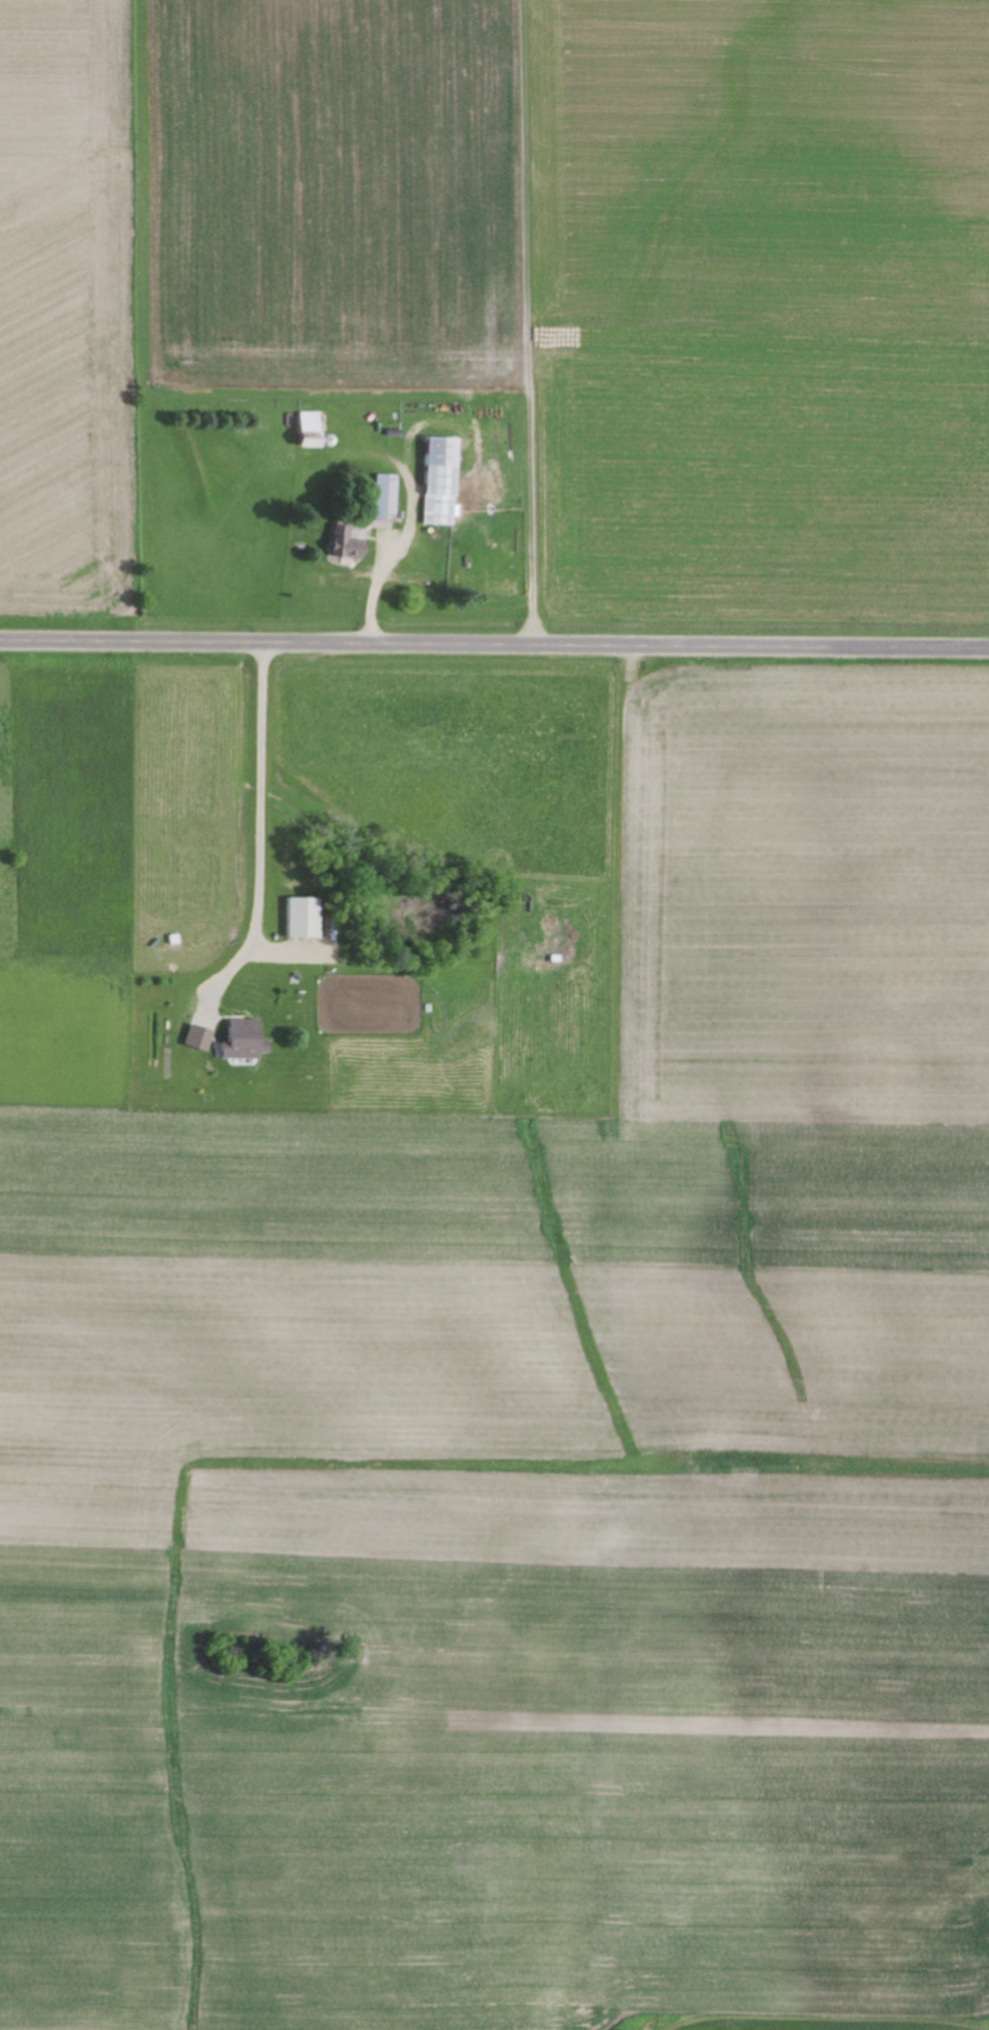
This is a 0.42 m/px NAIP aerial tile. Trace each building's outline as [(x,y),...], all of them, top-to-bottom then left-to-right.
[(302,439),(322,439),(322,413),(302,413),(302,439)] [(458,527),(461,439),(429,438),(425,526),(458,527)] [(397,522),(397,475),(376,475),(376,522),(397,522)] [(324,939),(324,900),(291,900),(291,939),(324,939)] [(270,1059),(271,1021),(228,1021),(228,1059),(270,1059)]
